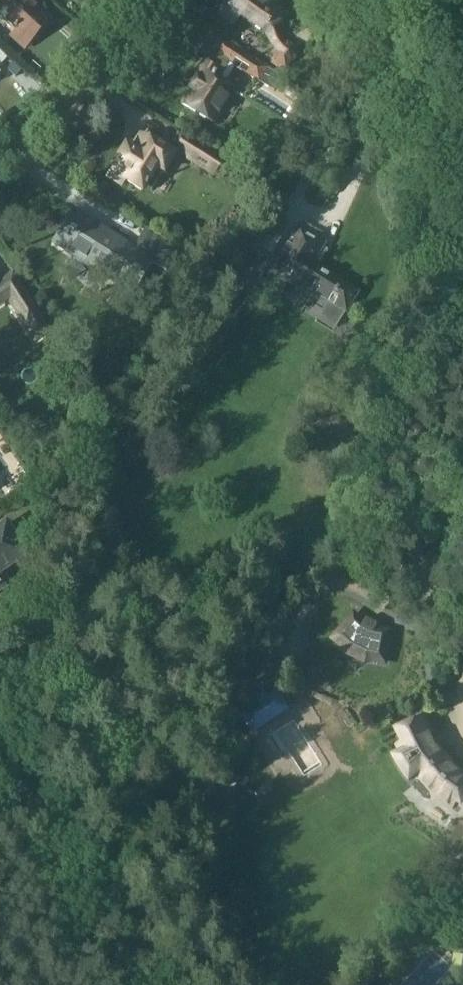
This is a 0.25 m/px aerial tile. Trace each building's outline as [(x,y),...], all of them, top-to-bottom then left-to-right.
[(2,19),(15,32),(29,45),(50,21),(49,20),(28,0),(0,0),(0,19),(2,19)] [(220,13),(235,23),(240,16),(265,34),(269,39),(278,33),(274,28),(288,17),(277,2),(275,4),(272,0),(228,0),(220,13)] [(190,93),(183,104),(214,122),(233,91),(229,88),(231,85),(222,79),(231,66),(223,60),(230,48),(219,41),(211,53),(214,55),(211,60),(208,59),(188,91),(190,93)] [(276,51),(271,54),(275,57),(271,62),(285,71),(295,56),(296,50),(287,43),(285,45),(276,51)] [(230,48),(223,60),(231,66),(257,82),(260,84),(275,94),(283,81),(275,76),(265,70),(230,48)] [(314,99),(306,112),(316,119),(324,105),(314,99)] [(126,147),(109,175),(123,183),(125,179),(142,190),(145,185),(152,190),(157,183),(162,174),(174,156),(161,147),(142,134),(141,135),(143,137),(134,151),(126,147)] [(179,135),(172,146),(190,157),(188,160),(211,175),(220,161),(179,135)] [(55,241),(54,242),(71,252),(73,248),(86,256),(81,262),(100,274),(104,267),(116,275),(114,279),(133,292),(134,290),(133,290),(151,260),(167,270),(180,249),(146,228),(134,248),(75,211),(56,242),(55,241)] [(271,276),(265,286),(281,296),(289,283),(291,279),(328,302),(318,319),(335,328),(357,291),(342,281),(317,266),(330,246),(325,244),(299,228),(277,264),(270,276),(271,276)] [(228,274),(219,289),(245,306),(265,273),(270,276),(277,264),(246,245),(244,248),(228,274)] [(204,267),(197,277),(211,285),(217,275),(204,267)] [(8,298),(13,306),(19,316),(31,308),(32,307),(26,298),(13,277),(0,285),(0,303),(8,298)] [(0,528),(0,571),(25,555),(5,525),(0,528)] [(335,638),(349,650),(347,653),(366,661),(367,659),(386,662),(391,631),(376,629),(377,628),(367,623),(366,624),(364,622),(356,615),(355,614),(339,633),(335,638)] [(257,706),(242,716),(254,734),(290,710),(278,692),(269,698),(264,691),(252,698),(257,706)] [(395,756),(397,760),(397,759),(401,766),(404,772),(409,777),(408,778),(411,780),(417,775),(421,781),(422,781),(426,778),(437,790),(432,794),(433,795),(434,797),(453,809),(457,802),(462,806),(462,774),(457,770),(437,746),(435,746),(431,736),(432,736),(423,717),(402,726),(409,741),(405,743),(399,746),(403,753),(395,756)]
